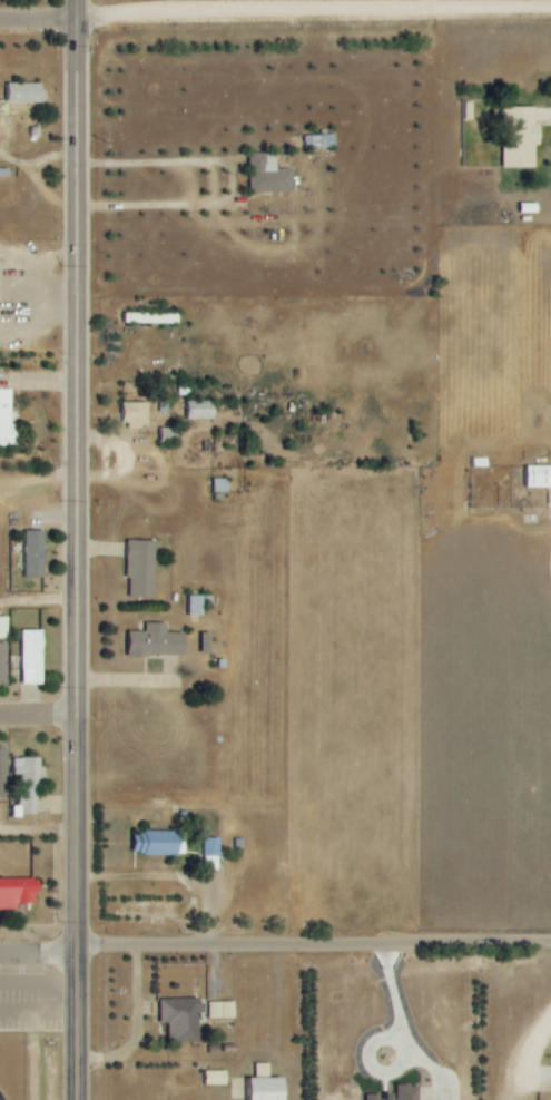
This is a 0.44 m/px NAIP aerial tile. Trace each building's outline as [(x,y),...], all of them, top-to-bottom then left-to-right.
[(45,83),(6,84),(6,103),(45,103),(45,83)] [(498,168),(531,169),(532,108),(499,108),(498,168)] [(293,192),(293,169),(278,169),(277,153),(251,153),(252,193),(293,192)] [(135,323),(170,323),(170,314),(135,313),(135,323)] [(0,389),(0,445),(18,446),(19,424),(12,424),(13,390),(0,389)] [(216,420),(216,401),(185,401),(185,419),(216,420)] [(149,403),(126,403),(125,428),(149,428),(149,403)] [(178,428),(158,428),(158,442),(178,443),(178,428)] [(550,487),(550,465),(520,465),(520,487),(550,487)] [(229,493),(230,479),(214,479),(213,492),(229,493)] [(19,576),(39,576),(39,530),(19,530),(19,576)] [(149,597),(149,540),(121,540),(121,597),(149,597)] [(204,596),(187,596),(187,615),(204,616),(204,596)] [(8,639),(9,617),(0,617),(0,639),(8,639)] [(177,655),(177,631),(161,631),(161,622),(141,622),(140,631),(121,631),(121,655),(177,655)] [(44,685),(43,631),(20,631),(20,685),(44,685)] [(203,654),(213,654),(213,633),(203,633),(203,654)] [(0,643),(0,680),(8,679),(7,643),(0,643)] [(9,797),(10,749),(0,749),(0,796),(9,797)] [(38,816),(38,781),(46,781),(46,768),(42,768),(42,758),(12,758),(12,774),(20,774),(20,816),(38,816)] [(126,842),(126,854),(180,855),(180,832),(134,831),(134,842),(126,842)] [(17,904),(38,904),(38,880),(0,880),(0,910),(17,911),(17,904)] [(164,1024),(164,1043),(196,1042),(195,1013),(201,1013),(201,998),(155,1000),(156,1024),(164,1024)] [(231,1018),(231,1001),(206,1002),(206,1019),(231,1018)] [(200,1085),(221,1085),(221,1071),(200,1071),(200,1085)] [(240,1078),(240,1099),(276,1099),(276,1078),(240,1078)] [(361,1099),(414,1099),(415,1085),(389,1085),(389,1094),(361,1093),(361,1099)]
